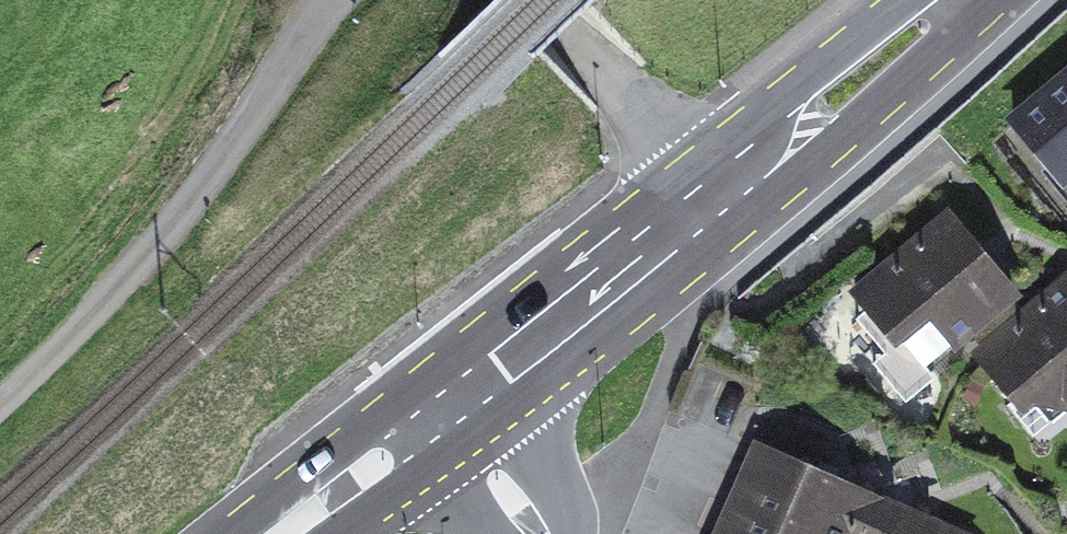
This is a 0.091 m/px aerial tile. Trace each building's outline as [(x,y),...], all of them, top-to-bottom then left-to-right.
[(1016,115),(1066,173),(1066,72),(1016,115)] [(947,213),(861,285),(899,331),(930,305),(958,339),(1014,293),(947,213)] [(981,352),(1045,428),(1066,409),(1066,280),(981,352)] [(803,468),(756,448),(720,533),(776,533),(803,468)] [(853,488),(803,468),(776,533),(834,533),(853,488)] [(903,509),(853,488),(834,533),(893,533),(903,509)] [(903,509),(893,533),(965,533),(903,509)]
